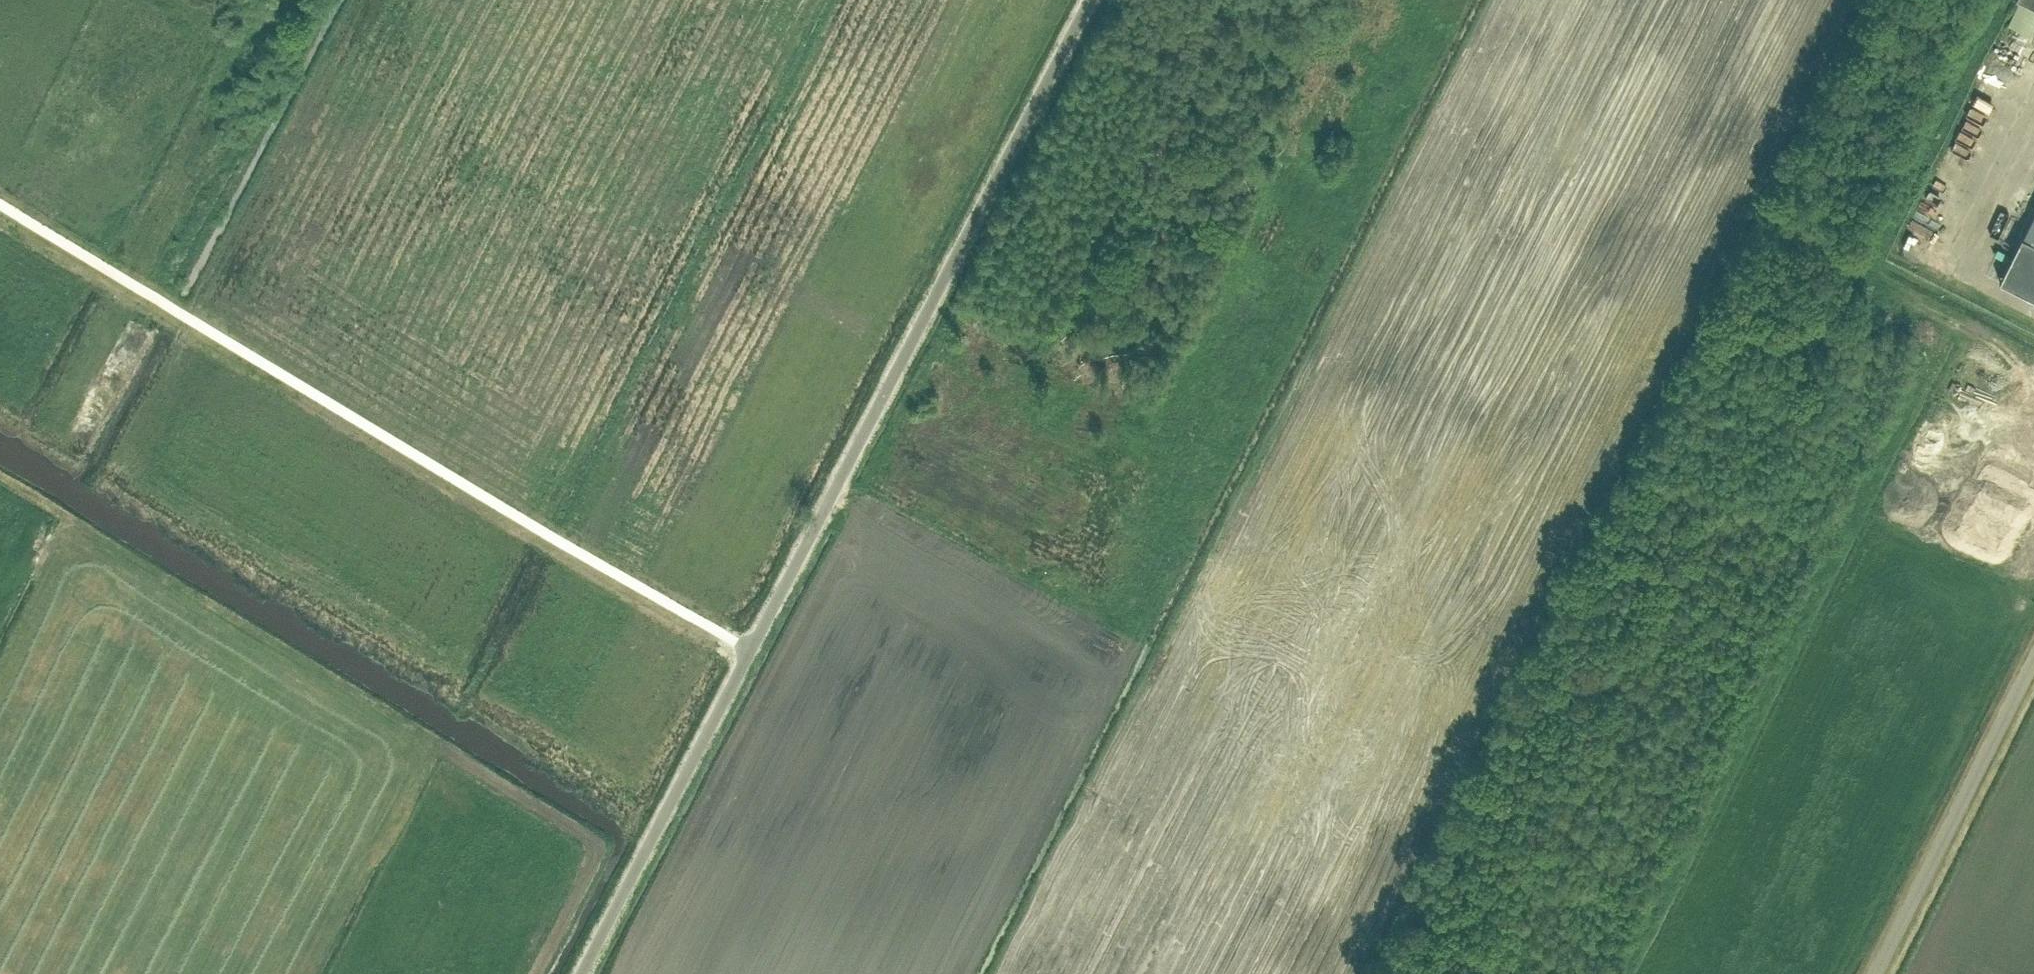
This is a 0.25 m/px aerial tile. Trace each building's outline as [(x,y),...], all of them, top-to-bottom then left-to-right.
[(2021,235),(1999,280),(2033,297),(2033,211),(2021,235)] [(1916,234),(1911,251),(1925,255),(1930,238),(1916,234)]
